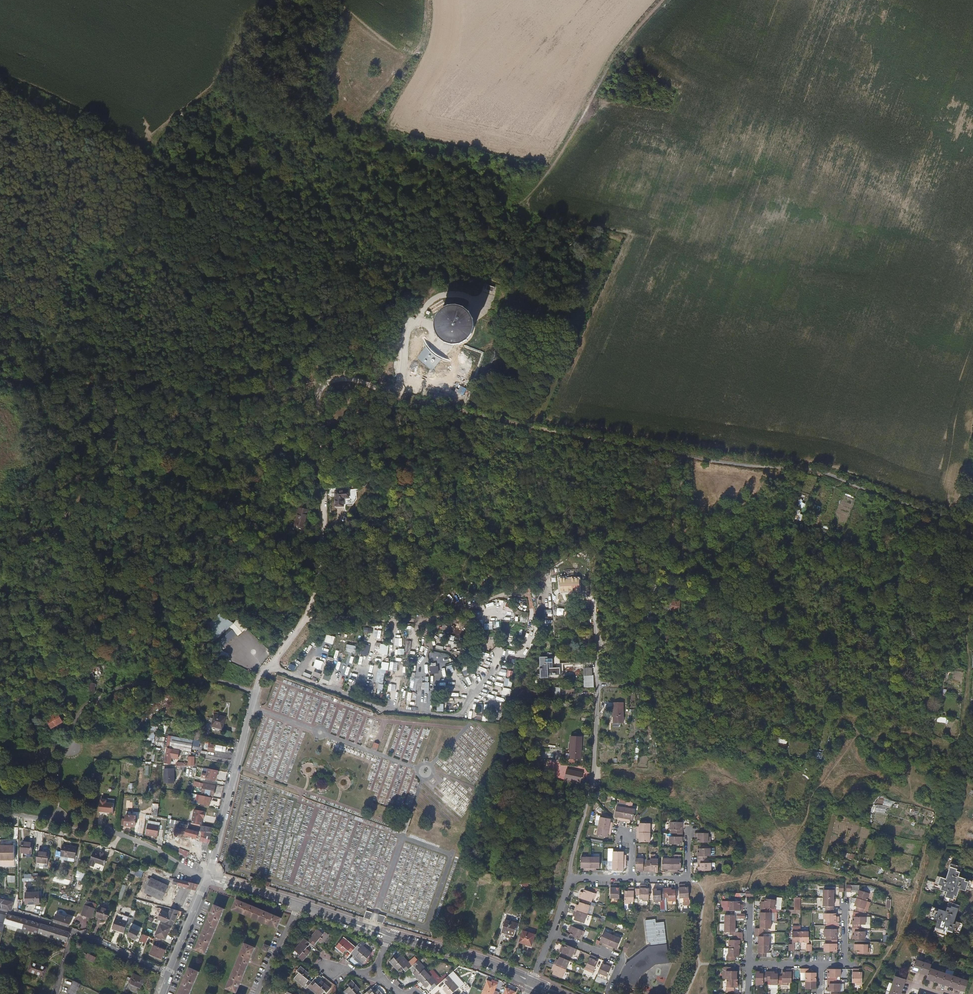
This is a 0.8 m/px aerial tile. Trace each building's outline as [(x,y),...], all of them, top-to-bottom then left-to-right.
[(335,506),(344,506),(344,500),(348,500),(349,497),(349,495),(349,492),(336,492),(335,506)] [(300,507),(295,526),(303,527),(304,523),(305,523),(306,518),(308,510),(300,507)] [(793,519),(800,521),(803,513),(795,511),(793,519)] [(295,526),(295,528),(305,531),(308,518),(306,518),(305,523),(304,523),(303,527),(295,526)] [(559,580),(559,590),(565,590),(565,592),(573,592),(573,593),(578,593),(578,581),(565,581),(565,580),(559,580)] [(676,603),(675,612),(678,612),(680,602),(669,600),(669,601),(676,603)] [(671,611),(675,612),(676,603),(669,601),(668,605),(664,605),(663,610),(671,611)] [(215,640),(222,648),(246,628),(237,619),(234,624),(225,618),(208,632),(215,640)] [(542,638),(550,637),(551,637),(552,631),(551,623),(540,623),(542,638)] [(356,653),(357,646),(346,645),(345,652),(356,653)] [(222,651),(219,656),(226,659),(229,654),(222,651)] [(537,676),(537,681),(546,681),(546,677),(560,676),(560,669),(549,669),(549,664),(552,663),(552,660),(540,660),(540,676),(537,676)] [(101,674),(99,667),(91,670),(93,676),(96,676),(96,677),(98,676),(98,675),(101,674)] [(584,688),(594,688),(593,668),(584,668),(584,688)] [(417,678),(417,686),(428,686),(428,679),(417,678)] [(504,687),(511,688),(513,680),(506,679),(504,687)] [(401,694),(402,687),(395,686),(393,693),(401,694)] [(494,687),(493,694),(500,696),(501,689),(494,687)] [(624,721),(624,710),(617,709),(618,702),(615,702),(615,706),(614,706),(615,722),(624,721)] [(434,712),(444,712),(444,705),(435,704),(434,712)] [(476,714),(476,721),(484,721),(484,714),(483,714),(484,705),(479,705),(479,714),(476,714)] [(59,717),(57,714),(47,721),(52,729),(64,722),(60,716),(59,717)] [(213,719),(212,727),(223,729),(225,717),(214,715),(213,719)] [(381,747),(385,736),(375,733),(372,744),(381,747)] [(168,735),(167,747),(194,752),(195,747),(202,748),(203,741),(198,740),(182,737),(168,735)] [(571,736),(569,757),(580,757),(582,736),(571,736)] [(158,737),(156,746),(163,747),(165,737),(158,737)] [(402,751),(400,759),(412,761),(415,746),(420,747),(420,745),(415,744),(416,740),(410,739),(409,744),(406,743),(405,752),(402,751)] [(180,751),(167,748),(164,762),(171,764),(172,759),(178,760),(180,751)] [(173,769),(164,769),(164,772),(165,773),(165,783),(173,783),(174,783),(174,771),(172,771),(173,769)] [(206,779),(216,781),(219,771),(209,769),(206,779)] [(575,769),(573,778),(580,780),(582,770),(575,769)] [(373,801),(392,807),(397,792),(389,790),(392,780),(395,770),(391,775),(393,777),(391,777),(388,774),(387,776),(385,781),(383,781),(381,784),(378,788),(378,787),(375,785),(377,777),(379,775),(376,772),(374,781),(372,784),(371,785),(367,789),(377,792),(374,795),(373,801)] [(494,777),(485,775),(484,782),(493,784),(494,777)] [(215,786),(204,784),(202,794),(213,796),(215,786)] [(199,804),(209,806),(211,798),(201,795),(199,804)] [(113,813),(114,804),(107,803),(107,800),(100,799),(99,812),(113,813)] [(633,801),(627,800),(626,808),(624,821),(628,821),(628,819),(630,819),(633,819),(635,809),(631,809),(633,801)] [(875,805),(875,813),(895,815),(896,811),(885,810),(885,806),(875,805)] [(624,821),(626,808),(618,806),(616,816),(619,817),(621,817),(621,820),(624,821)] [(201,825),(202,825),(205,812),(195,810),(192,823),(201,825)] [(137,816),(126,815),(125,821),(121,820),(120,826),(136,827),(137,816)] [(600,818),(598,827),(612,829),(612,825),(609,825),(610,822),(610,819),(600,818)] [(176,826),(177,822),(168,820),(167,827),(175,829),(176,826)] [(672,829),(672,833),(674,833),(681,833),(681,826),(683,826),(683,822),(676,822),(670,822),(670,829),(672,829)] [(160,826),(148,824),(146,835),(157,837),(160,826)] [(640,829),(637,829),(637,832),(650,833),(650,824),(640,824),(640,827),(640,829)] [(203,849),(208,851),(214,828),(202,825),(201,825),(200,829),(200,831),(203,832),(202,837),(205,838),(204,842),(203,849)] [(612,829),(598,827),(597,835),(607,837),(608,833),(608,831),(611,832),(612,829)] [(197,839),(198,836),(199,832),(187,828),(186,832),(187,832),(186,835),(197,839)] [(650,842),(650,833),(637,832),(637,836),(640,836),(640,838),(639,841),(650,842)] [(681,833),(674,833),(674,836),(670,836),(670,844),(681,844),(680,840),(683,840),(683,833),(681,833)] [(708,833),(695,833),(695,836),(698,837),(698,842),(710,843),(710,837),(708,836),(708,833)] [(33,843),(23,842),(22,852),(32,853),(33,843)] [(10,846),(0,845),(0,860),(10,860),(14,860),(14,848),(10,848),(10,846)] [(77,847),(63,845),(62,851),(56,850),(55,857),(74,861),(77,847)] [(177,854),(187,858),(189,852),(179,848),(177,854)] [(698,853),(698,860),(700,860),(707,860),(707,857),(710,857),(710,849),(700,849),(700,853),(698,853)] [(49,853),(39,852),(38,862),(48,863),(49,853)] [(102,871),(107,857),(103,856),(104,854),(104,853),(103,853),(102,852),(101,853),(100,855),(94,853),(90,866),(94,867),(94,868),(102,871)] [(612,852),(612,861),(625,861),(625,857),(623,857),(623,855),(623,852),(612,852)] [(591,870),(591,857),(583,856),(583,867),(586,867),(588,867),(588,870),(591,870)] [(600,857),(591,857),(591,870),(595,870),(595,867),(597,867),(600,867),(600,857)] [(643,862),(643,858),(636,858),(635,869),(639,869),(639,871),(647,871),(647,869),(647,862),(643,862)] [(658,871),(658,859),(650,858),(650,860),(647,860),(647,862),(647,869),(654,869),(654,871),(658,871)] [(672,871),(672,858),(663,858),(663,869),(666,869),(669,869),(669,871),(672,871)] [(681,858),(672,858),(672,871),(676,872),(676,869),(678,869),(681,869),(681,858)] [(709,863),(709,860),(707,860),(700,860),(700,867),(698,867),(698,871),(711,871),(711,863),(709,863)] [(625,861),(612,861),(612,869),(623,869),(623,866),(623,865),(626,865),(625,861)] [(949,863),(944,879),(935,876),(931,887),(945,892),(942,900),(947,901),(944,911),(930,906),(927,917),(936,921),(931,935),(941,939),(944,931),(957,935),(961,924),(953,921),(958,906),(953,904),(957,889),(967,893),(968,889),(972,891),(972,878),(970,881),(957,877),(960,867),(949,863)] [(15,883),(16,875),(7,875),(7,883),(15,883)] [(197,890),(199,885),(193,883),(180,877),(180,880),(179,880),(178,885),(186,888),(179,905),(184,907),(191,889),(197,890)] [(168,887),(151,879),(145,892),(162,900),(168,887)] [(614,900),(620,901),(620,888),(616,888),(614,888),(614,885),(610,885),(610,899),(614,899),(614,900)] [(643,901),(649,901),(649,889),(645,889),(643,889),(643,886),(640,885),(640,899),(643,899),(643,901)] [(690,900),(690,899),(689,887),(686,888),(683,888),(683,885),(679,885),(681,899),(685,898),(685,900),(690,900)] [(631,902),(634,902),(634,889),(630,889),(630,892),(628,892),(624,892),(624,904),(631,904),(631,902)] [(665,900),(665,898),(665,891),(658,892),(658,889),(653,890),(654,902),(662,902),(662,900),(665,900)] [(669,901),(677,901),(676,890),(672,890),(671,889),(664,889),(665,891),(665,898),(668,898),(669,901)] [(580,895),(579,898),(592,902),(593,899),(595,900),(597,894),(585,890),(584,894),(583,896),(580,895)] [(860,893),(858,897),(868,900),(870,893),(861,890),(860,890),(860,893)] [(40,894),(26,893),(26,905),(40,905),(40,894)] [(5,907),(10,909),(11,908),(13,899),(0,896),(0,906),(5,907)] [(794,909),(789,909),(789,913),(800,913),(801,897),(794,896),(794,909)] [(857,909),(865,912),(868,900),(858,897),(856,905),(858,906),(857,909)] [(762,905),(761,908),(770,908),(775,909),(775,905),(777,905),(777,900),(765,898),(765,902),(765,905),(762,905)] [(833,898),(823,898),(823,906),(825,906),(825,910),(834,910),(833,898)] [(237,899),(232,910),(255,920),(260,909),(237,899)] [(729,907),(729,911),(743,911),(743,908),(740,908),(740,905),(740,902),(727,902),(727,907),(729,907)] [(576,908),(575,911),(588,915),(591,907),(581,904),(580,906),(580,907),(579,909),(576,908)] [(225,909),(214,905),(205,928),(215,932),(225,909)] [(82,918),(91,921),(95,909),(86,906),(82,918)] [(100,908),(97,918),(107,921),(110,911),(100,908)] [(770,908),(761,908),(761,920),(771,920),(772,913),(770,913),(770,908)] [(155,919),(173,926),(179,911),(172,909),(170,912),(159,909),(155,919)] [(260,909),(255,920),(278,929),(283,918),(260,909)] [(366,911),(364,918),(371,920),(373,913),(366,911)] [(588,915),(575,911),(574,914),(577,915),(576,918),(575,920),(586,923),(588,915)] [(39,933),(40,934),(42,925),(9,915),(9,916),(0,914),(0,931),(4,932),(6,923),(39,933)] [(379,914),(377,922),(384,924),(386,916),(379,914)] [(839,923),(839,920),(836,919),(836,917),(836,914),(823,914),(823,918),(825,918),(825,923),(839,923)] [(54,923),(69,927),(71,922),(69,921),(70,919),(66,917),(66,919),(56,916),(54,923)] [(725,916),(725,924),(735,924),(735,916),(725,916)] [(853,920),(853,927),(855,927),(862,927),(862,924),(865,924),(865,916),(855,916),(855,920),(853,920)] [(505,918),(501,931),(514,936),(518,923),(505,918)] [(117,931),(124,933),(128,922),(116,919),(112,929),(117,931)] [(669,963),(668,954),(666,941),(665,922),(657,923),(656,919),(646,920),(648,942),(650,942),(651,947),(649,947),(627,963),(626,963),(625,965),(626,965),(620,980),(637,987),(642,974),(655,965),(669,963)] [(761,928),(756,928),(756,932),(764,933),(764,929),(771,929),(771,920),(761,920),(761,928)] [(165,940),(166,938),(170,929),(160,924),(156,933),(155,935),(165,940)] [(40,934),(68,943),(71,933),(42,925),(40,934)] [(570,935),(582,940),(584,935),(582,934),(584,931),(571,925),(570,929),(573,930),(572,932),(570,935)] [(864,930),(864,927),(862,927),(855,927),(855,933),(853,933),(853,938),(865,938),(865,931),(864,930)] [(215,932),(205,928),(195,950),(205,955),(215,932)] [(139,932),(131,929),(128,936),(136,940),(139,932)] [(826,936),(826,940),(828,940),(835,940),(835,933),(837,933),(837,929),(825,929),(825,936),(826,936)] [(316,930),(306,942),(309,944),(313,947),(317,942),(321,946),(328,937),(324,933),(322,935),(316,930)] [(531,946),(533,942),(535,935),(523,931),(519,942),(526,944),(531,946)] [(605,946),(608,948),(613,935),(605,932),(601,941),(604,943),(606,944),(605,946)] [(764,933),(756,932),(756,937),(760,937),(760,944),(770,945),(770,937),(765,937),(764,933)] [(802,942),(802,932),(793,932),(793,942),(794,942),(797,942),(802,942)] [(613,935),(608,948),(612,949),(613,946),(615,947),(617,948),(621,939),(613,935)] [(89,942),(78,936),(76,941),(87,946),(89,942)] [(730,948),(740,948),(741,949),(741,944),(742,944),(742,941),(741,941),(741,940),(744,941),(744,936),(735,936),(735,940),(731,940),(730,948)] [(345,950),(349,953),(353,949),(354,948),(342,939),(335,947),(335,948),(333,950),(337,953),(338,951),(342,954),(345,950)] [(306,942),(303,940),(293,951),(299,956),(297,958),(301,962),(310,952),(307,949),(305,951),(304,950),(305,948),(309,944),(306,942)] [(837,947),(837,940),(835,940),(828,940),(828,943),(824,943),(824,951),(835,951),(835,947),(837,947)] [(626,942),(622,951),(627,953),(630,944),(626,942)] [(858,947),(858,949),(858,953),(870,953),(870,947),(869,947),(869,943),(855,943),(855,947),(858,947)] [(245,944),(236,966),(246,971),(256,948),(245,944)] [(369,954),(357,944),(354,948),(353,949),(358,953),(355,957),(362,963),(369,954)] [(770,945),(760,944),(760,957),(768,957),(768,953),(770,953),(770,945)] [(578,950),(567,945),(565,949),(564,951),(561,950),(560,953),(572,958),(574,955),(576,955),(578,950)] [(164,950),(153,946),(150,954),(161,959),(164,950)] [(728,957),(728,961),(736,961),(736,957),(740,957),(740,948),(730,948),(730,957),(728,957)] [(401,967),(405,972),(408,969),(411,967),(401,955),(395,960),(393,958),(389,961),(397,970),(401,967)] [(585,968),(583,974),(593,977),(599,962),(595,961),(593,960),(594,957),(591,955),(585,968)] [(555,965),(567,970),(571,961),(561,957),(560,961),(559,963),(556,962),(555,965)] [(920,973),(923,963),(916,960),(913,970),(920,973)] [(47,966),(32,961),(29,969),(44,974),(47,966)] [(418,981),(428,972),(417,961),(412,965),(416,970),(412,973),(418,981)] [(602,964),(597,976),(606,980),(613,964),(610,963),(609,966),(606,965),(602,964)] [(931,965),(923,963),(920,973),(927,975),(930,969),(931,965)] [(606,980),(609,981),(616,966),(613,964),(606,980)] [(564,978),(567,970),(555,965),(554,968),(556,969),(555,972),(554,974),(559,976),(564,978)] [(236,966),(226,989),(237,993),(246,971),(236,966)] [(727,967),(727,980),(728,980),(738,980),(738,972),(736,972),(736,968),(727,967)] [(189,968),(179,991),(188,993),(190,993),(200,972),(189,968)] [(294,979),(306,989),(307,987),(311,983),(306,979),(309,975),(300,968),(296,972),(298,974),(294,979)] [(788,983),(792,984),(792,981),(792,969),(789,969),(789,973),(787,973),(782,973),(782,985),(788,985),(788,983)] [(809,973),(809,969),(800,969),(800,973),(806,973),(806,981),(816,981),(816,973),(809,973)] [(840,977),(840,969),(829,969),(829,973),(827,973),(827,980),(830,980),(836,981),(836,977),(840,977)] [(852,981),(852,983),(856,984),(856,985),(861,985),(862,973),(859,973),(857,973),(856,970),(856,969),(852,969),(852,981)] [(937,971),(930,969),(927,975),(927,979),(934,981),(937,971)] [(945,974),(937,971),(934,981),(942,984),(945,974)] [(438,984),(428,972),(418,981),(424,987),(429,984),(433,988),(438,984)] [(764,983),(767,983),(767,981),(767,974),(760,974),(760,972),(756,972),(756,984),(764,985),(764,983)] [(771,985),(778,985),(779,975),(774,975),(774,972),(767,972),(767,974),(767,981),(771,981),(771,985)] [(132,985),(140,989),(144,979),(134,974),(129,984),(132,985)] [(952,976),(945,974),(942,984),(949,986),(952,976)] [(447,976),(442,980),(446,986),(442,989),(446,993),(452,993),(453,993),(458,989),(447,976)] [(893,984),(903,987),(905,980),(895,976),(893,984)] [(960,979),(952,976),(949,986),(957,989),(960,979)] [(968,981),(960,979),(957,989),(964,991),(968,981)] [(738,985),(738,980),(728,980),(728,991),(735,991),(735,988),(738,988),(738,987),(739,987),(740,985),(738,985)] [(838,984),(838,981),(836,981),(830,980),(829,987),(827,987),(827,992),(840,992),(840,984),(838,984)] [(344,993),(355,993),(354,993),(358,990),(350,981),(346,985),(348,987),(342,992),(344,993)] [(490,993),(492,993),(496,984),(487,981),(483,991),(490,993)] [(806,989),(811,989),(816,989),(816,981),(806,981),(806,989)] [(74,982),(69,993),(70,993),(75,993),(80,984),(74,982)] [(129,984),(126,982),(122,991),(128,993),(132,985),(129,984)] [(312,982),(311,983),(307,987),(315,993),(321,993),(324,991),(326,993),(329,989),(320,982),(317,986),(312,982)] [(898,993),(900,993),(903,987),(893,984),(890,991),(898,993)]
